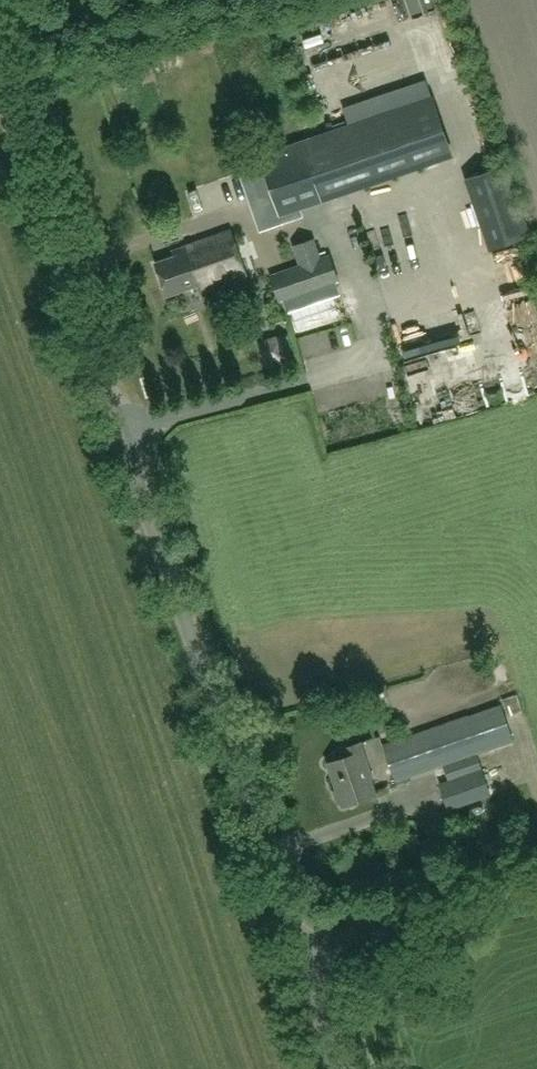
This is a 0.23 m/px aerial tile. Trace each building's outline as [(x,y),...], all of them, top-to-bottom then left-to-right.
[(259,157),(237,165),(260,230),(294,219),(291,210),(324,198),(452,154),(433,97),(350,125),(304,141),(259,156),(259,157)] [(370,191),(373,205),(394,200),(390,186),(370,191)] [(232,229),(172,250),(174,256),(155,263),(166,296),(199,284),(201,290),(247,274),(232,229)] [(330,256),(320,259),(313,239),(295,246),(301,265),(271,276),(280,301),(339,281),(330,256)] [(417,322),(401,326),(408,359),(424,356),(417,322)] [(512,740),(500,705),(384,746),(396,781),(512,740)] [(347,756),(327,763),(342,805),(376,793),(366,767),(369,766),(360,742),(344,747),(347,756)] [(490,795),(481,768),(439,783),(448,809),(490,795)] [(410,987),(411,994),(422,991),(420,984),(410,987)]
